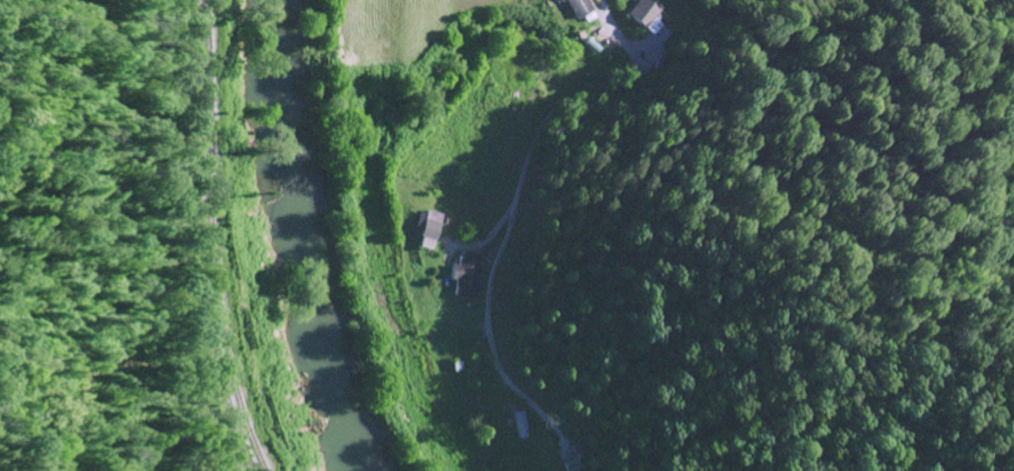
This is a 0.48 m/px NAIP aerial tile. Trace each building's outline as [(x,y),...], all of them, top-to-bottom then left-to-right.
[(575,20),(593,13),(588,0),(567,0),(575,20)] [(651,0),(640,0),(625,16),(642,31),(661,10),(651,0)] [(418,248),(434,251),(441,214),(426,211),(418,248)] [(476,299),(484,256),(461,252),(459,266),(452,265),(449,280),(456,281),(454,296),(476,299)] [(532,438),(526,412),(514,415),(519,441),(532,438)]
